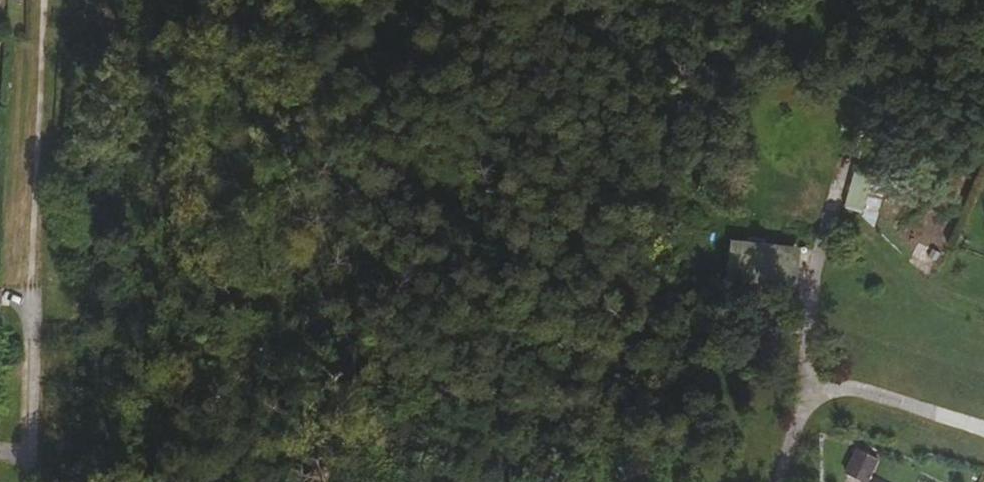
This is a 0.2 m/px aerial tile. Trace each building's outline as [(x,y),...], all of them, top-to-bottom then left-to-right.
[(731,263),(771,280),(782,254),(741,238),(731,263)] [(887,460),(868,450),(853,475),(866,481),(874,481),(887,460)]
